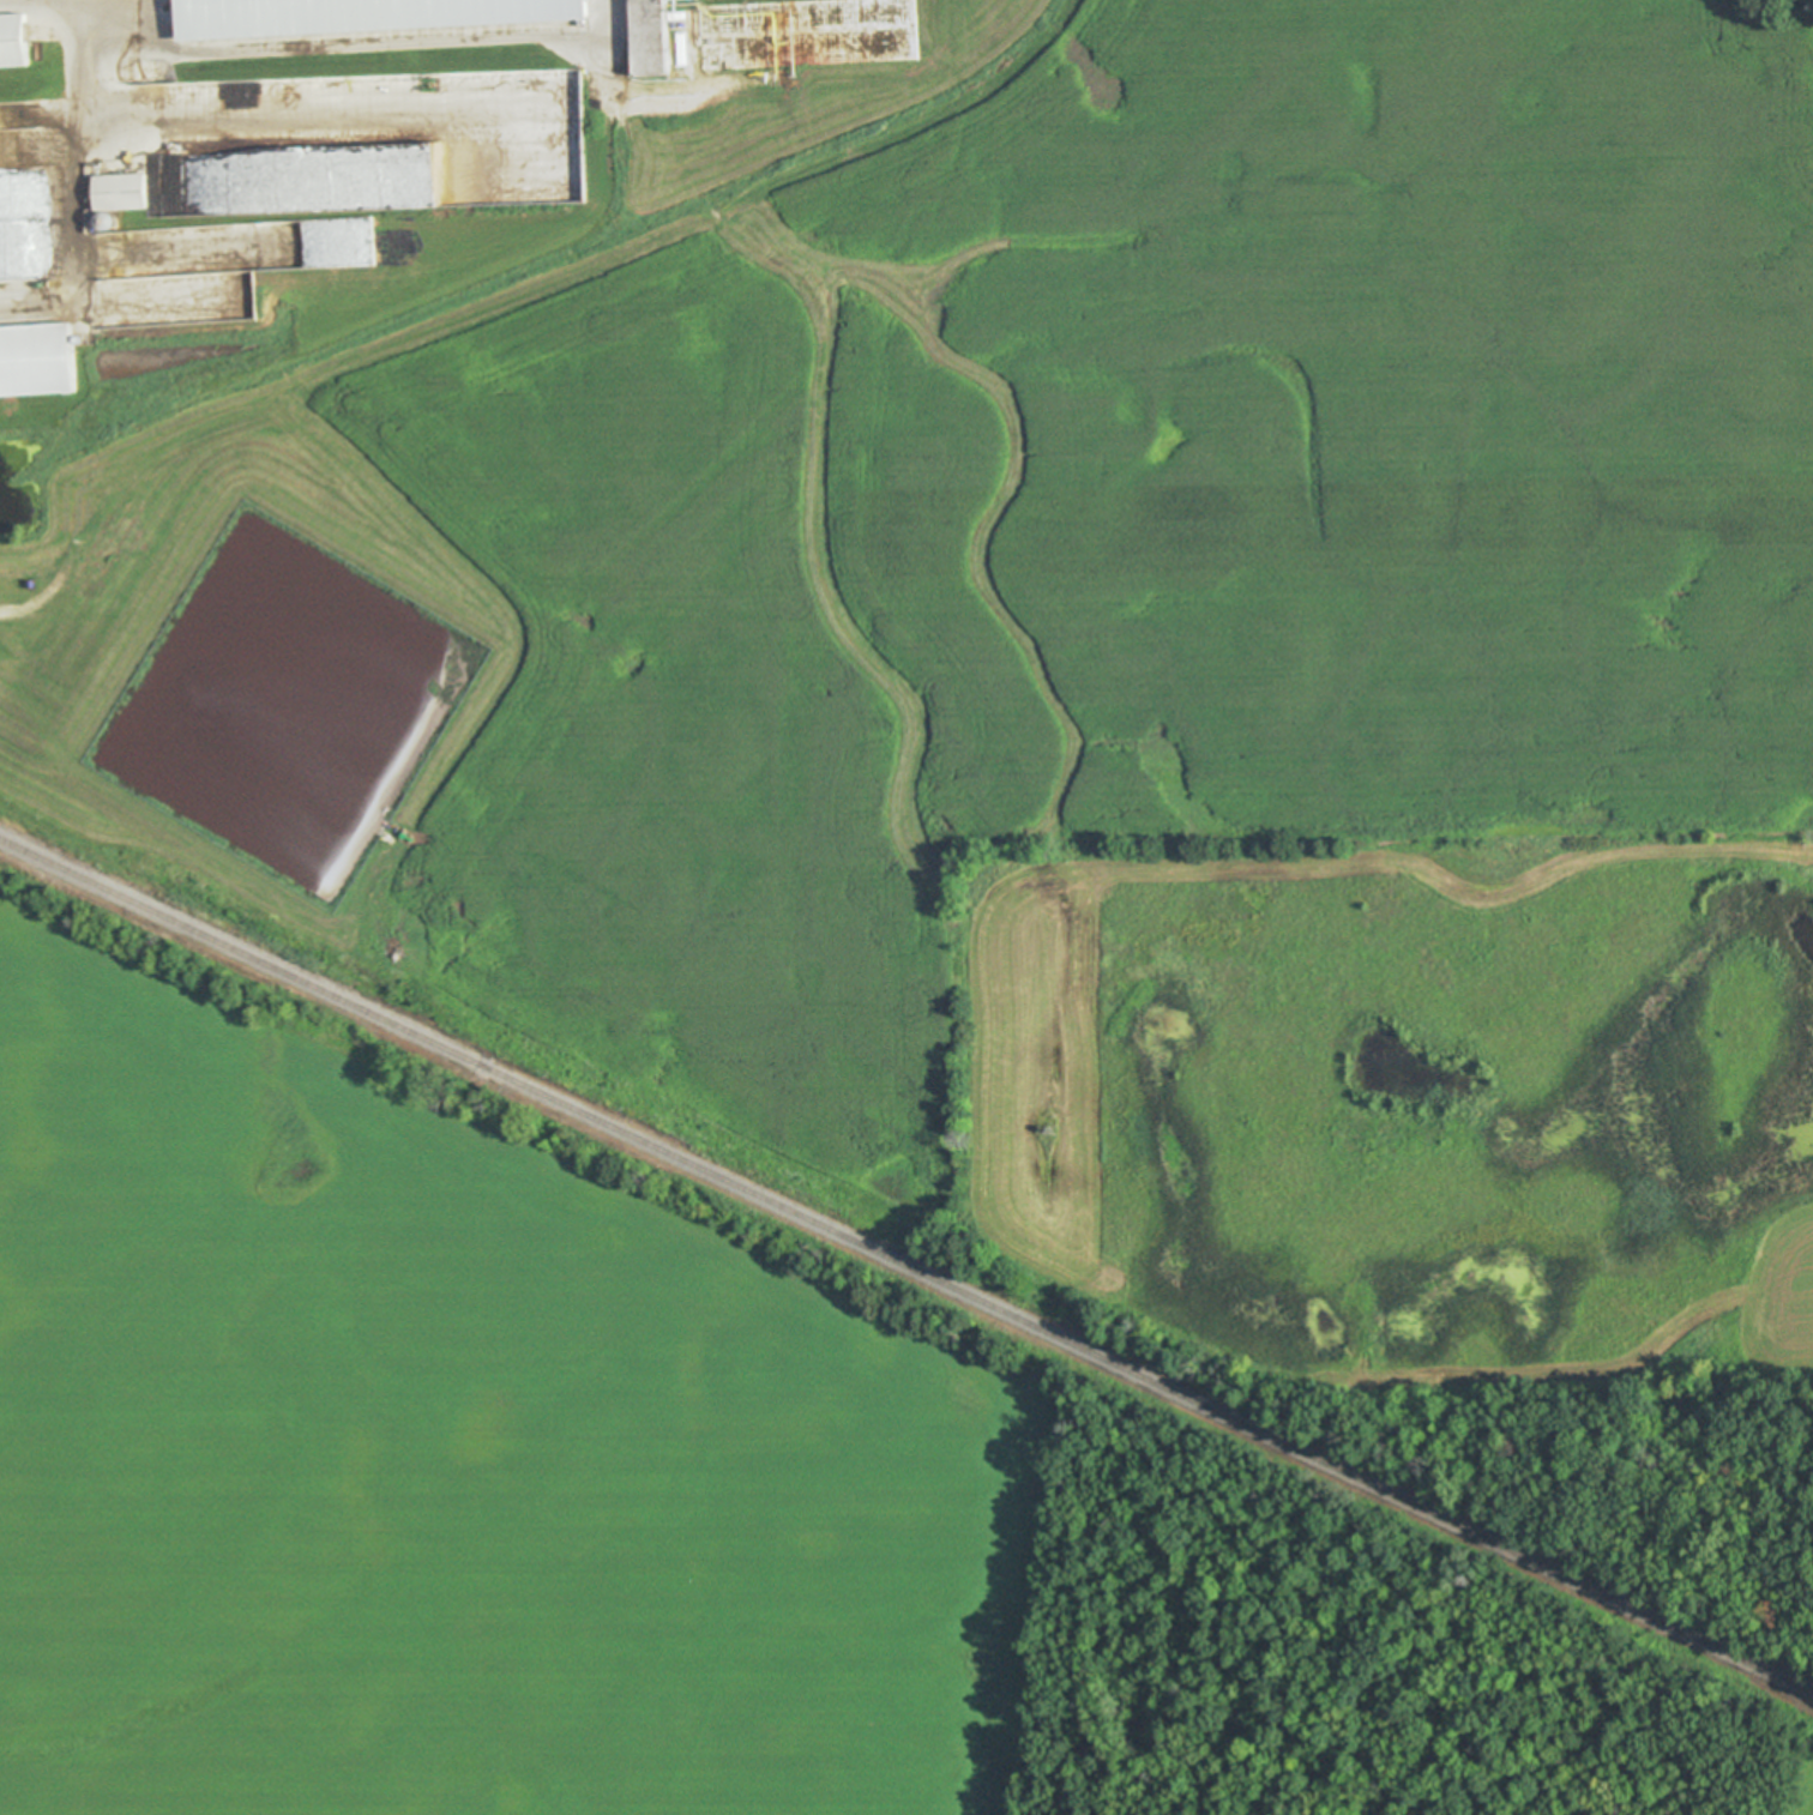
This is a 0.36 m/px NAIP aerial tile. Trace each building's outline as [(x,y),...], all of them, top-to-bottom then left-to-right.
[(197,40),(194,0),(601,0),(602,19),(197,40)] [(664,0),(630,0),(633,78),(667,77),(664,0)] [(657,77),(652,0),(687,0),(692,74),(657,77)] [(43,65),(0,67),(0,15),(41,13),(43,65)] [(104,175),(155,174),(156,209),(106,210),(104,175)] [(86,392),(0,397),(0,327),(83,322),(86,392)]
